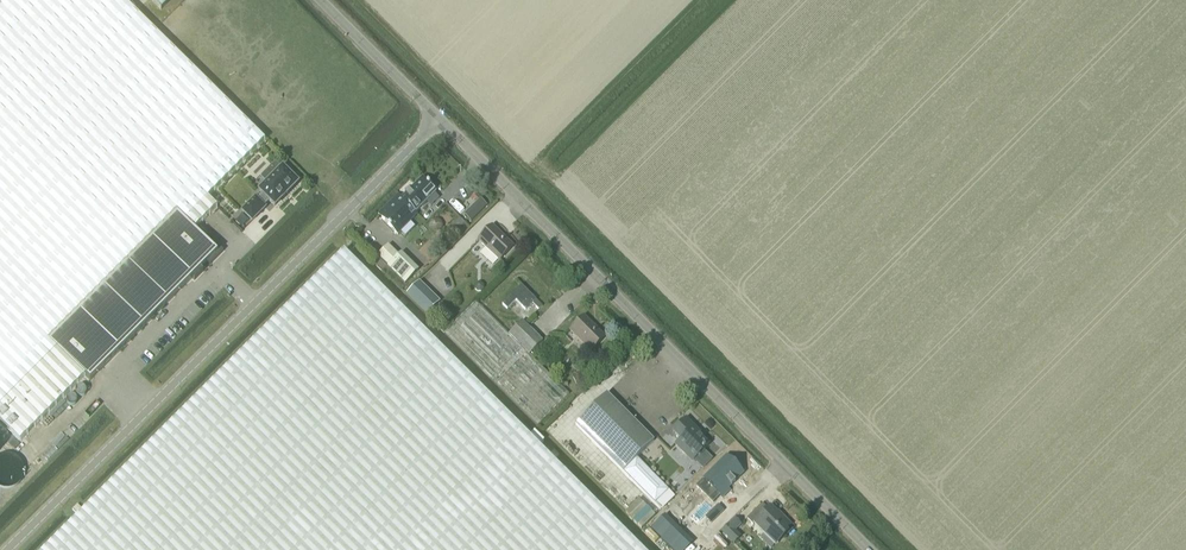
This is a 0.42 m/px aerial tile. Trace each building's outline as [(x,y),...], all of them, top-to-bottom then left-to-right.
[(20,441),(85,375),(90,380),(192,278),(194,280),(203,271),(201,269),(207,262),(209,265),(223,251),(210,238),(207,242),(196,231),(218,208),(209,199),(266,142),(124,0),(0,0),(0,421),(20,441)] [(161,9),(170,0),(151,0),(161,9)] [(255,197),(241,210),(252,220),(265,207),(263,205),(268,200),(274,206),(297,183),(282,168),(259,191),(262,193),(256,199),(255,197)] [(415,211),(436,191),(422,177),(410,189),(409,188),(404,193),(405,194),(402,197),(415,211)] [(415,211),(402,197),(397,202),(394,199),(378,215),(397,234),(413,217),(411,215),(415,211)] [(480,199),(464,215),(471,221),(487,205),(480,199)] [(498,260),(512,246),(491,226),(477,240),(498,260)] [(400,253),(398,255),(388,246),(377,257),(387,267),(403,283),(417,270),(400,253)] [(48,549),(642,549),(539,446),(529,436),(346,253),(48,549)] [(418,281),(405,295),(426,316),(439,301),(418,281)] [(529,282),(493,318),(504,330),(528,307),(544,323),(540,326),(555,342),(562,335),(573,325),(577,320),(562,305),(556,311),(539,295),(541,293),(529,282)] [(483,290),(484,286),(481,283),(477,283),(475,285),(475,289),(477,292),(481,292),(483,290)] [(568,394),(528,354),(542,341),(521,321),(508,334),(476,302),(444,333),(536,426),(568,394)] [(604,338),(583,317),(569,331),(590,351),(604,338)] [(572,375),(579,389),(587,385),(580,371),(572,375)] [(606,394),(575,424),(623,472),(660,509),(661,510),(675,496),(674,495),(636,457),(653,441),(606,394)] [(674,445),(685,456),(691,462),(693,460),(708,445),(698,435),(700,433),(685,419),(672,432),(680,440),(674,445)] [(3,438),(8,433),(0,425),(0,434),(3,438)] [(534,431),(529,436),(539,446),(544,441),(534,431)] [(559,455),(553,449),(549,454),(555,459),(559,455)] [(734,481),(743,473),(726,456),(703,479),(720,496),(728,488),(731,485),(732,486),(732,485),(735,483),(735,482),(734,481)] [(761,505),(747,519),(753,525),(755,523),(764,532),(763,533),(774,544),(783,535),(780,533),(788,525),(779,516),(778,517),(769,508),(767,510),(761,505)] [(673,549),(685,549),(693,542),(666,515),(652,529),(673,549)] [(730,522),(721,531),(727,538),(734,544),(741,536),(735,530),(737,528),(741,524),(734,518),(730,522)]
